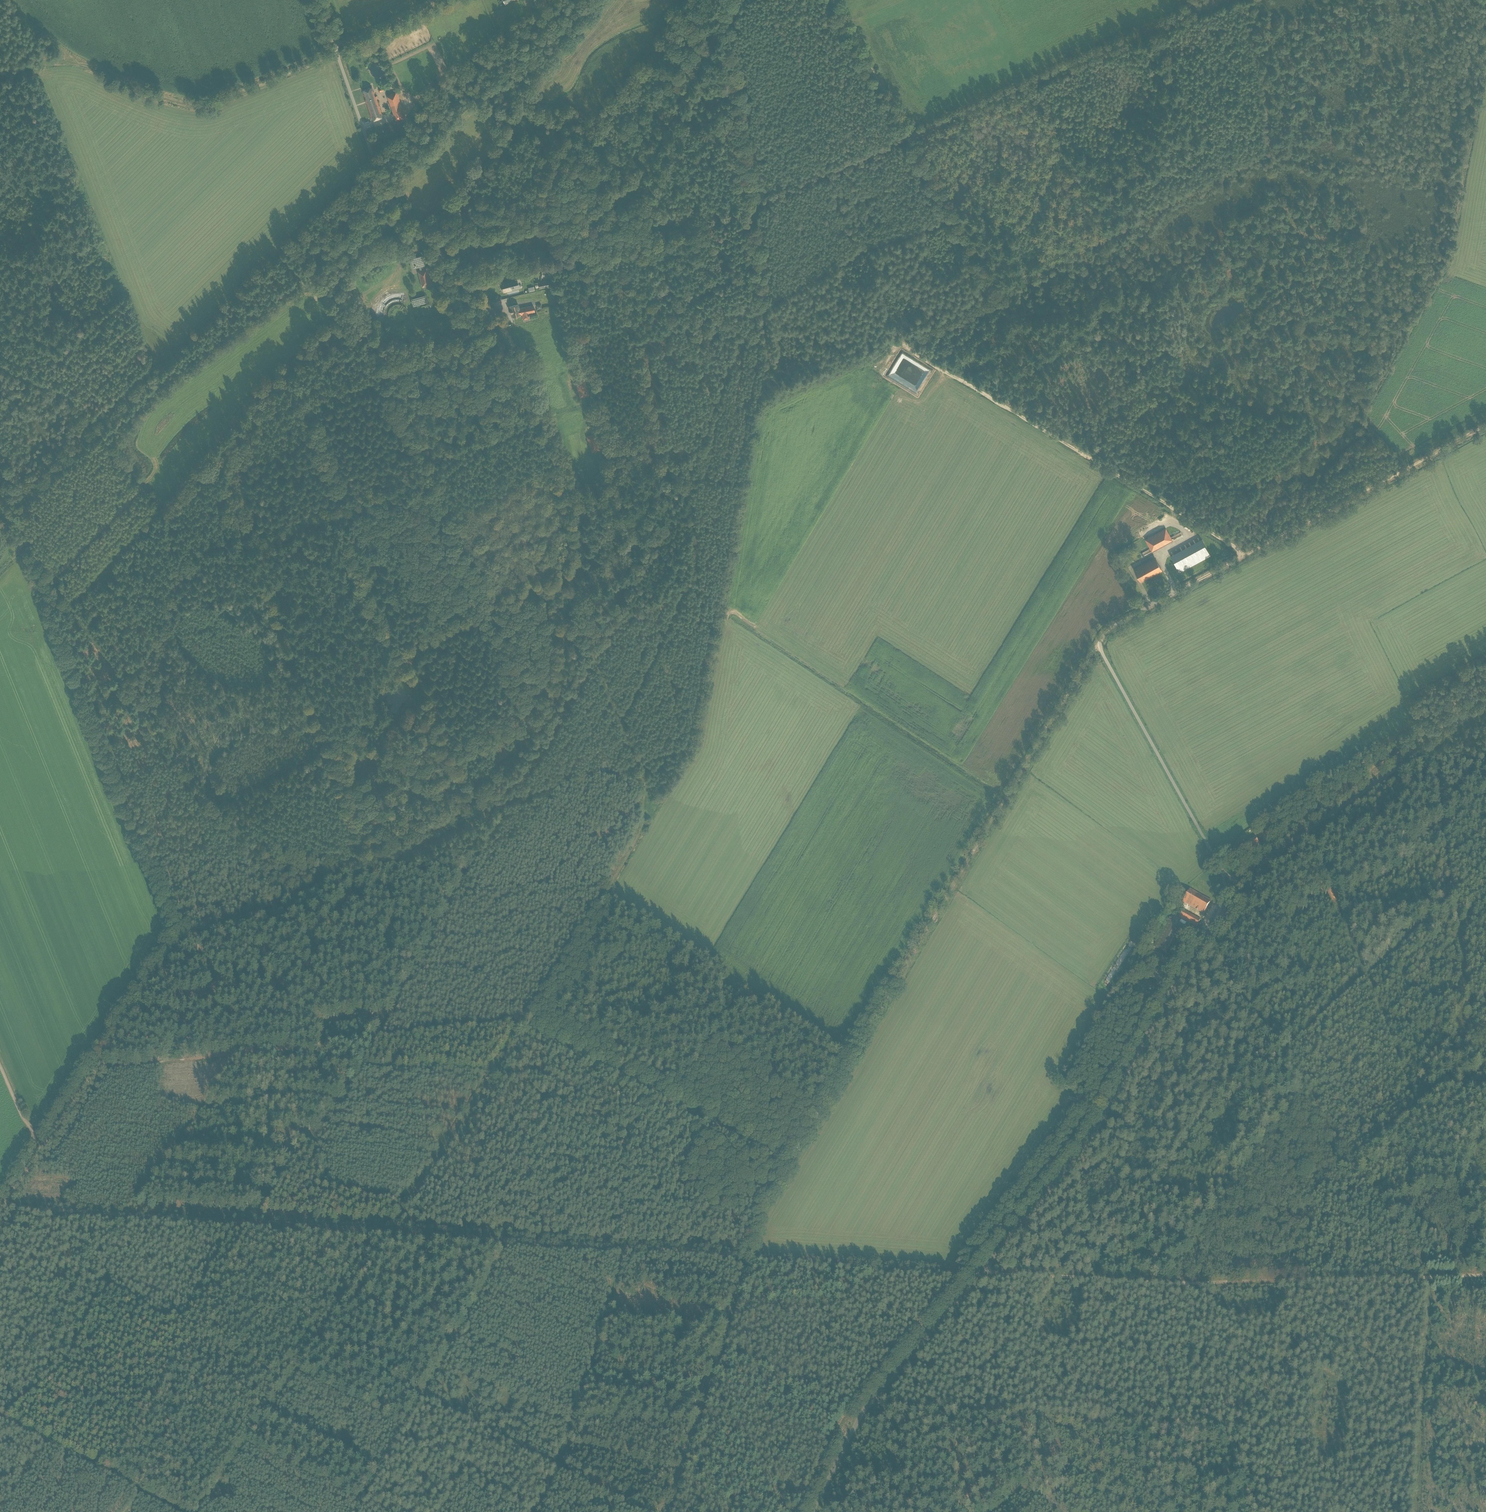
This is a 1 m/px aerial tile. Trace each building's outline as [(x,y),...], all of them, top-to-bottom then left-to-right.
[(372,87),(367,89),(363,90),(366,100),(365,100),(369,109),(379,106),(376,98),(377,97),(377,96),(375,96),(372,87)] [(397,92),(387,95),(396,121),(406,117),(397,92)] [(379,106),(369,109),(372,118),(382,115),(379,106)] [(509,280),(501,283),(503,291),(509,289),(509,290),(512,290),(512,289),(516,288),(515,287),(519,286),(518,281),(513,283),(513,281),(510,282),(509,280)] [(425,296),(414,299),(416,304),(426,301),(425,296)] [(518,304),(515,305),(510,306),(512,317),(520,315),(535,312),(533,305),(519,308),(518,304)] [(898,366),(902,358),(928,373),(930,370),(923,366),(925,363),(917,359),(916,361),(901,353),(897,358),(898,358),(895,364),(898,366)] [(897,380),(896,382),(914,392),(917,387),(895,375),(894,378),(897,380)] [(584,378),(575,381),(580,398),(589,395),(584,378)] [(596,433),(586,436),(592,453),(601,450),(596,433)] [(1166,529),(1161,531),(1145,540),(1151,550),(1171,538),(1166,529)] [(1201,539),(1170,556),(1179,572),(1210,555),(1201,539)] [(1134,569),(1138,578),(1141,582),(1162,571),(1153,555),(1140,562),(1142,565),(1134,569)] [(1263,830),(1259,833),(1263,839),(1269,835),(1268,835),(1272,832),(1267,824),(1262,827),(1263,830)] [(1250,850),(1259,844),(1255,837),(1245,844),(1250,850)] [(1190,889),(1187,893),(1183,902),(1204,914),(1211,901),(1190,889)] [(1179,917),(1192,925),(1196,927),(1200,919),(1183,910),(1179,917)] [(1186,924),(1183,929),(1196,937),(1199,931),(1186,924)]
